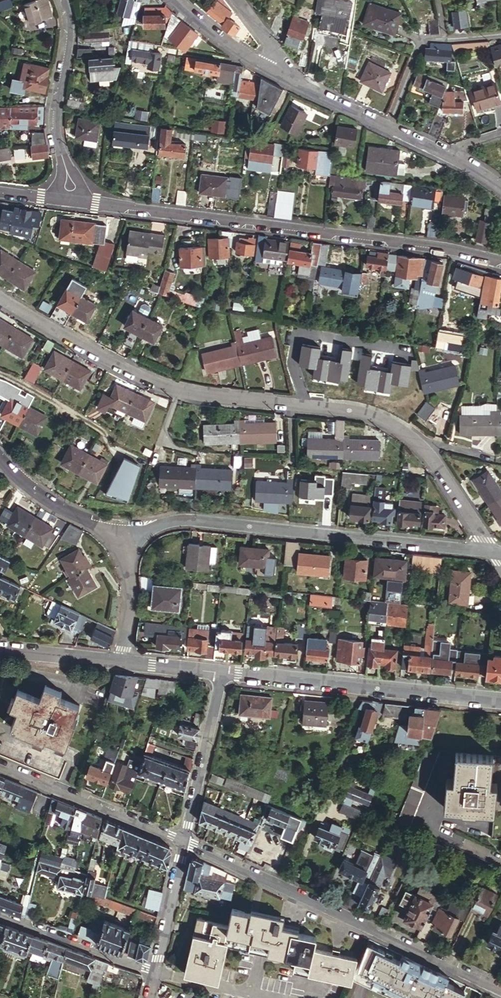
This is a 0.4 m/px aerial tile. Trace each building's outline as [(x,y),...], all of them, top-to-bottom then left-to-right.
[(10,6),(9,0),(3,0),(0,1),(0,9),(10,6)] [(41,18),(34,0),(16,5),(5,10),(6,15),(24,9),(29,22),(41,18)] [(34,0),(41,18),(51,16),(46,0),(35,0),(34,0)] [(114,13),(128,17),(132,4),(138,5),(140,1),(140,0),(117,0),(114,13)] [(228,16),(231,11),(219,0),(218,0),(215,5),(209,12),(223,22),(228,16)] [(339,0),(321,0),(319,15),(321,16),(319,31),(342,35),(344,20),(347,20),(350,2),(339,0)] [(206,10),(209,12),(215,5),(211,2),(206,10)] [(169,19),(171,12),(172,9),(168,5),(166,3),(164,7),(145,7),(145,14),(144,14),(144,26),(165,25),(165,19),(169,19)] [(399,12),(369,3),(363,23),(393,33),(399,12)] [(128,17),(125,24),(132,23),(138,5),(132,4),(128,17)] [(461,12),(451,11),(450,26),(460,27),(461,12)] [(169,35),(181,20),(178,17),(171,12),(169,19),(164,32),(169,35)] [(298,14),(294,12),(287,32),(283,42),(299,48),(303,35),(308,21),(297,18),(298,14)] [(274,14),(270,27),(277,36),(283,16),(274,14)] [(90,15),(76,16),(77,18),(77,19),(77,24),(90,23),(90,15)] [(221,24),(233,33),(239,24),(228,16),(223,22),(221,24)] [(437,18),(427,18),(429,33),(439,33),(437,18)] [(185,49),(197,33),(195,31),(185,23),(181,20),(169,35),(185,49)] [(244,40),(250,32),(242,21),(239,24),(233,33),(244,40)] [(85,42),(92,42),(102,41),(108,40),(107,31),(85,33),(85,42)] [(129,39),(127,47),(132,48),(150,51),(151,43),(129,39)] [(450,43),(431,42),(431,48),(425,47),(424,59),(446,60),(445,68),(454,69),(455,60),(449,60),(450,43)] [(490,47),(496,65),(500,63),(500,43),(490,47)] [(124,57),(122,63),(129,64),(131,58),(132,48),(127,47),(124,57)] [(158,52),(150,51),(132,48),(131,58),(149,61),(156,62),(158,52)] [(301,50),(298,64),(304,65),(307,51),(301,50)] [(189,57),(184,56),(178,55),(178,56),(176,66),(187,67),(189,57)] [(108,57),(88,58),(89,80),(114,79),(118,66),(109,67),(108,57)] [(196,58),(189,57),(187,67),(194,68),(196,58)] [(218,72),(219,61),(199,58),(196,58),(194,68),(202,69),(210,70),(213,71),(216,71),(218,72)] [(228,73),(229,63),(219,61),(218,72),(228,73)] [(389,72),(368,62),(359,81),(381,91),(389,72)] [(46,76),(47,68),(40,67),(22,63),(19,82),(25,84),(24,88),(44,92),(48,76),(46,76)] [(242,65),(234,63),(232,77),(239,79),(240,79),(242,65)] [(231,82),(232,77),(227,77),(228,73),(218,72),(216,71),(215,80),(231,82)] [(443,79),(426,73),(424,77),(441,84),(443,79)] [(441,84),(424,77),(416,75),(413,84),(441,94),(444,85),(441,84)] [(239,79),(232,77),(231,82),(229,93),(236,94),(239,79)] [(335,77),(333,89),(341,93),(344,79),(335,77)] [(240,79),(239,79),(236,94),(257,97),(266,99),(268,84),(240,79)] [(493,83),(470,90),(476,109),(500,102),(493,83)] [(226,89),(206,86),(205,94),(225,97),(226,89)] [(462,97),(443,96),(442,110),(462,111),(462,97)] [(264,107),(266,99),(257,97),(256,106),(264,107)] [(67,99),(65,106),(78,108),(79,101),(67,99)] [(305,112),(290,104),(280,124),(296,132),(305,112)] [(36,105),(14,106),(14,111),(11,111),(11,122),(37,123),(36,105)] [(425,113),(420,129),(428,132),(433,116),(425,113)] [(429,133),(438,136),(445,118),(436,114),(429,133)] [(141,128),(142,122),(115,117),(114,124),(141,128)] [(98,121),(78,118),(76,137),(83,138),(82,143),(95,145),(98,121)] [(223,135),(225,120),(210,118),(209,124),(202,123),(201,131),(223,135)] [(141,128),(114,124),(112,138),(123,140),(123,143),(138,145),(141,128)] [(356,127),(336,124),(333,142),(353,145),(356,127)] [(167,128),(161,127),(157,152),(184,155),(185,145),(166,142),(167,128)] [(31,145),(46,143),(45,131),(29,133),(31,145)] [(251,139),(245,138),(243,155),(248,156),(248,158),(271,161),(271,153),(281,154),(283,143),(273,142),(272,147),(250,145),(251,139)] [(32,157),(48,156),(46,143),(31,145),(32,157)] [(399,150),(368,146),(365,169),(396,174),(399,150)] [(0,148),(0,159),(9,158),(8,147),(0,148)] [(329,171),(331,149),(319,148),(319,150),(298,148),(296,166),(315,167),(315,163),(318,163),(319,159),(325,160),(324,171),(329,171)] [(347,161),(348,153),(333,151),(331,167),(355,170),(356,162),(347,161)] [(271,161),(280,162),(281,154),(271,153),(271,161)] [(356,154),(348,153),(347,161),(356,162),(356,154)] [(243,155),(242,167),(269,171),(271,161),(248,158),(248,156),(243,155)] [(226,176),(201,173),(198,192),(224,195),(226,176)] [(354,178),(333,175),(333,181),(333,194),(360,197),(361,186),(354,185),(354,178)] [(361,186),(362,179),(356,178),(354,178),(354,185),(361,186)] [(401,192),(402,184),(379,181),(379,185),(378,190),(401,192)] [(399,203),(408,204),(410,185),(402,184),(401,192),(399,203)] [(433,196),(432,195),(425,195),(426,188),(411,186),(409,203),(431,207),(432,201),(433,196)] [(152,187),(150,201),(153,201),(158,202),(159,188),(152,187)] [(440,202),(442,189),(433,187),(433,189),(432,195),(433,196),(432,201),(440,202)] [(268,201),(276,202),(277,191),(269,190),(267,201),(268,201)] [(378,190),(377,200),(399,203),(401,192),(378,190)] [(176,191),(175,204),(185,206),(186,192),(176,191)] [(463,198),(443,195),(442,213),(461,215),(463,198)] [(268,201),(266,216),(271,216),(274,217),(276,202),(268,201)] [(284,203),(276,202),(274,217),(283,218),(284,203)] [(11,230),(11,232),(31,234),(32,224),(38,224),(39,211),(13,208),(13,212),(12,221),(11,230)] [(13,212),(2,210),(1,220),(0,224),(0,228),(11,230),(12,221),(13,212)] [(104,243),(104,240),(106,224),(61,218),(59,237),(99,242),(104,243)] [(396,232),(405,233),(406,220),(398,219),(396,232)] [(489,222),(479,220),(476,241),(486,242),(489,222)] [(427,234),(436,236),(437,225),(428,224),(427,234)] [(141,231),(127,229),(125,253),(136,254),(136,256),(146,257),(147,250),(161,252),(163,234),(148,232),(148,234),(140,233),(141,231)] [(226,231),(218,230),(219,236),(206,236),(207,256),(227,255),(226,231)] [(284,241),(261,238),(259,254),(277,256),(277,260),(282,261),(284,241)] [(113,243),(104,240),(104,243),(99,242),(91,265),(104,269),(113,243)] [(309,251),(297,249),(299,242),(289,240),(287,260),(309,264),(311,252),(309,251)] [(311,241),(309,251),(311,252),(318,253),(318,251),(320,242),(311,241)] [(248,243),(241,242),(236,242),(235,252),(252,254),(253,244),(248,243)] [(327,243),(320,242),(318,251),(319,251),(326,253),(327,243)] [(199,246),(178,247),(180,266),(200,265),(199,246)] [(17,260),(0,250),(0,274),(6,277),(17,260)] [(309,264),(316,265),(318,253),(311,252),(309,264)] [(387,255),(388,254),(377,252),(376,257),(369,256),(366,256),(365,265),(379,268),(385,269),(387,255)] [(393,256),(387,255),(385,269),(391,270),(393,256)] [(415,278),(418,258),(397,255),(395,275),(415,278)] [(408,302),(416,303),(416,302),(422,258),(418,258),(415,278),(413,287),(410,286),(408,302)] [(440,262),(423,259),(420,281),(419,286),(416,302),(433,305),(437,283),(440,262)] [(34,271),(17,260),(6,277),(23,288),(34,271)] [(484,275),(485,270),(476,267),(456,262),(452,277),(477,285),(480,274),(484,275)] [(344,271),(320,266),(318,281),(341,285),(344,271)] [(157,291),(159,292),(166,295),(173,272),(165,269),(159,285),(157,291)] [(493,272),(492,272),(485,270),(484,275),(482,287),(481,290),(479,300),(498,303),(500,285),(500,277),(493,275),(493,272)] [(366,272),(360,271),(355,297),(363,298),(366,272)] [(149,289),(157,291),(159,285),(151,282),(149,289)] [(71,311),(80,296),(65,288),(56,303),(71,311)] [(473,305),(478,306),(479,300),(481,290),(475,289),(473,305)] [(95,304),(80,296),(71,311),(86,319),(95,304)] [(476,314),(475,321),(494,324),(498,303),(479,300),(478,306),(476,314)] [(245,303),(232,301),(231,308),(244,310),(245,303)] [(71,311),(56,303),(49,316),(63,325),(71,311)] [(138,332),(145,317),(131,309),(123,324),(138,332)] [(160,325),(145,317),(138,332),(153,340),(160,325)] [(13,327),(0,319),(0,342),(3,344),(13,327)] [(32,338),(13,327),(3,344),(22,355),(32,338)] [(461,335),(437,331),(436,334),(434,345),(459,349),(461,335)] [(434,345),(436,334),(425,332),(422,345),(434,347),(434,345)] [(235,344),(240,363),(274,354),(270,336),(239,343),(235,344)] [(235,344),(231,346),(200,353),(205,371),(240,363),(235,344)] [(61,377),(70,360),(53,350),(43,367),(61,377)] [(332,357),(328,358),(331,376),(366,369),(363,351),(332,357)] [(328,358),(323,359),(292,365),(295,384),(330,377),(331,376),(328,358)] [(88,370),(70,360),(61,377),(79,387),(88,370)] [(33,380),(41,366),(32,362),(25,376),(33,380)] [(419,373),(423,391),(458,383),(454,365),(423,372),(419,373)] [(419,373),(415,374),(385,382),(390,400),(423,391),(419,373)] [(107,402),(125,411),(133,392),(115,384),(110,396),(107,402)] [(133,392),(125,411),(134,415),(144,419),(152,401),(133,392)] [(102,393),(97,406),(104,410),(107,402),(110,396),(102,393)] [(18,423),(27,406),(10,396),(0,414),(18,423)] [(45,415),(27,406),(18,423),(36,433),(45,415)] [(459,433),(496,433),(496,425),(496,414),(492,414),(459,415),(459,433)] [(144,419),(134,415),(130,422),(140,427),(144,419)] [(239,422),(240,441),(274,440),(274,421),(244,422),(239,422)] [(239,422),(233,423),(203,424),(204,442),(240,441),(239,422)] [(342,438),(338,438),(307,437),(307,456),(342,457),(342,438)] [(346,438),(342,438),(342,457),(377,458),(378,439),(346,438)] [(78,471),(88,453),(70,444),(60,462),(78,471)] [(106,463),(88,453),(78,471),(96,481),(106,463)] [(104,492),(127,499),(137,470),(140,464),(124,457),(121,463),(104,492)] [(374,460),(350,460),(349,470),(342,470),(342,486),(351,486),(351,481),(367,482),(368,471),(373,471),(374,460)] [(194,466),(191,466),(159,465),(159,484),(194,485),(194,466)] [(198,467),(194,466),(194,485),(229,486),(229,468),(198,467)] [(488,503),(500,494),(500,493),(485,470),(472,480),(488,503)] [(255,499),(290,501),(291,483),(287,483),(256,481),(255,499)] [(290,501),(291,501),(325,503),(326,484),(295,483),(291,483),(290,501)] [(488,503),(500,522),(500,494),(488,503)] [(360,499),(350,498),(348,517),(368,519),(369,505),(360,504),(360,499)] [(383,500),(373,500),(371,516),(380,517),(380,520),(390,521),(390,513),(394,513),(394,507),(391,506),(391,501),(383,500)] [(402,503),(397,503),(395,522),(410,524),(410,522),(418,523),(420,505),(413,504),(413,508),(406,507),(406,510),(401,509),(402,503)] [(23,534),(33,516),(16,507),(6,524),(23,534)] [(434,510),(424,509),(423,524),(443,525),(444,514),(438,514),(438,510),(434,510)] [(336,526),(343,527),(344,511),(337,511),(336,526)] [(51,527),(33,516),(23,534),(41,545),(51,527)] [(82,529),(68,523),(59,536),(76,544),(82,529)] [(299,542),(285,541),(283,562),(297,564),(298,552),(299,542)] [(209,545),(188,543),(185,566),(206,569),(209,545)] [(268,549),(240,546),(239,564),(267,566),(268,549)] [(85,569),(88,567),(76,548),(60,558),(71,578),(85,569)] [(328,555),(298,552),(297,564),(296,571),(327,574),(328,555)] [(9,558),(0,553),(0,568),(3,569),(10,558),(9,558)] [(411,568),(439,571),(440,556),(412,553),(411,568)] [(366,559),(345,556),(343,575),(364,577),(366,559)] [(406,560),(375,557),(374,575),(404,578),(406,560)] [(71,578),(67,580),(77,596),(95,585),(85,569),(71,578)] [(469,572),(451,570),(448,601),(466,603),(469,572)] [(18,584),(0,575),(0,590),(13,596),(14,593),(18,584)] [(153,578),(137,576),(140,595),(151,596),(152,584),(153,578)] [(180,587),(152,584),(151,596),(150,607),(177,610),(180,587)] [(331,602),(332,596),(309,594),(308,604),(331,606),(331,602)] [(61,603),(52,599),(47,612),(48,615),(54,618),(61,603)] [(385,621),(387,601),(369,599),(369,606),(367,619),(376,620),(379,622),(378,636),(372,636),(371,644),(382,645),(383,637),(385,621)] [(403,634),(407,603),(387,601),(385,621),(397,623),(396,633),(403,634)] [(79,612),(61,603),(54,618),(53,620),(71,628),(72,625),(79,612)] [(84,619),(86,615),(79,612),(72,625),(80,629),(84,619)] [(96,624),(97,620),(86,615),(84,619),(96,624)] [(109,646),(116,629),(97,620),(96,624),(90,637),(109,646)] [(185,636),(186,624),(144,621),(143,631),(151,632),(157,633),(156,645),(168,646),(169,644),(180,645),(181,636),(185,636)] [(295,636),(305,638),(306,624),(296,623),(295,636)] [(277,624),(274,653),(284,654),(295,655),(296,643),(281,641),(283,625),(277,624)] [(328,640),(335,641),(336,627),(329,626),(328,640)] [(400,666),(428,669),(433,627),(428,626),(426,626),(423,654),(416,653),(417,646),(405,644),(405,652),(401,651),(400,666)] [(204,648),(204,646),(205,630),(187,628),(185,647),(204,648)] [(67,629),(61,643),(69,644),(74,632),(67,629)] [(219,631),(215,631),(214,636),(229,637),(230,630),(219,629),(219,631)] [(264,652),(272,652),(273,640),(265,640),(266,632),(250,630),(249,638),(245,637),(243,650),(248,650),(254,651),(254,655),(264,656),(264,652)] [(150,643),(151,632),(143,631),(137,632),(136,642),(150,643)] [(214,636),(214,639),(213,646),(225,648),(240,649),(241,638),(232,638),(229,637),(214,636)] [(324,638),(307,636),(305,655),(326,657),(327,644),(323,643),(324,638)] [(359,654),(363,654),(364,646),(360,645),(361,639),(338,637),(336,658),(359,660),(359,654)] [(390,638),(383,637),(382,645),(390,646),(390,638)] [(376,661),(380,661),(382,645),(371,644),(368,644),(366,662),(376,663),(376,661)] [(382,645),(380,661),(385,661),(384,664),(395,665),(397,647),(390,646),(382,645)] [(204,648),(203,658),(212,659),(213,646),(204,646),(204,648)] [(225,648),(213,646),(212,659),(217,659),(224,660),(225,648)] [(445,647),(433,646),(431,669),(450,671),(452,659),(444,658),(445,647)] [(263,664),(272,664),(274,653),(272,652),(264,652),(264,656),(263,664)] [(484,674),(486,656),(478,655),(477,663),(462,661),(462,655),(455,654),(454,671),(484,674)] [(486,656),(484,674),(484,676),(495,677),(495,679),(500,680),(500,655),(493,654),(492,657),(486,656)] [(365,673),(376,674),(378,663),(376,663),(366,662),(365,673)] [(119,674),(114,673),(111,682),(115,684),(119,674)] [(127,675),(119,674),(115,684),(114,689),(129,695),(137,675),(127,675)] [(166,678),(159,678),(155,690),(163,691),(166,678)] [(166,678),(163,691),(170,692),(174,679),(166,678)] [(17,687),(11,701),(19,704),(17,709),(10,726),(42,740),(43,736),(63,745),(74,720),(70,719),(77,703),(58,694),(59,690),(43,683),(38,696),(17,687)] [(270,695),(239,692),(237,713),(268,715),(270,695)] [(327,702),(302,699),(300,720),(325,723),(327,702)] [(19,704),(11,701),(9,706),(17,709),(19,704)] [(407,703),(384,701),(381,713),(402,716),(407,703)] [(423,705),(413,704),(412,711),(408,710),(406,724),(399,723),(397,728),(393,737),(392,740),(417,742),(418,732),(430,733),(440,706),(437,706),(423,705)] [(368,729),(370,725),(375,709),(366,705),(364,709),(358,724),(368,729)] [(199,725),(202,712),(195,710),(193,720),(188,718),(187,717),(180,715),(179,720),(178,720),(175,732),(184,734),(182,743),(195,746),(199,725)] [(366,735),(368,729),(358,724),(355,723),(354,725),(352,724),(350,728),(366,735)] [(147,741),(143,752),(149,754),(153,743),(147,741)] [(425,745),(394,824),(406,830),(437,750),(425,745)] [(473,809),(492,810),(494,783),(488,782),(490,755),(453,751),(451,779),(444,778),(442,806),(459,808),(459,810),(473,811),(473,809)] [(138,768),(136,771),(160,780),(167,761),(149,754),(143,752),(138,768)] [(190,769),(192,757),(186,755),(182,766),(190,769)] [(106,782),(114,761),(111,760),(105,757),(101,768),(89,763),(85,774),(98,779),(106,782)] [(119,785),(130,790),(136,771),(138,768),(131,766),(129,773),(123,771),(126,762),(117,759),(108,783),(118,787),(119,785)] [(167,761),(160,780),(185,789),(188,775),(190,769),(182,766),(167,761)] [(211,772),(208,779),(220,783),(222,777),(211,772)] [(368,789),(372,789),(378,776),(374,774),(368,789)] [(232,779),(225,776),(222,784),(229,787),(232,779)] [(26,786),(6,778),(2,788),(1,791),(21,799),(26,786)] [(98,779),(93,793),(101,796),(106,782),(98,779)] [(237,790),(240,782),(232,779),(229,787),(237,790)] [(246,793),(248,786),(240,782),(237,790),(246,793)] [(346,785),(340,799),(347,803),(350,796),(360,801),(359,805),(356,804),(355,806),(362,809),(364,810),(372,789),(368,789),(351,786),(346,785)] [(246,793),(253,796),(255,788),(248,786),(246,793)] [(255,788),(253,796),(260,799),(262,792),(255,788)] [(350,796),(347,803),(355,806),(356,804),(359,805),(360,801),(350,796)] [(74,818),(76,807),(58,799),(54,810),(74,818)] [(203,802),(201,809),(213,813),(216,807),(203,802)] [(265,808),(261,816),(283,827),(279,834),(291,839),(301,818),(267,802),(265,808)] [(82,809),(76,807),(74,818),(83,822),(86,811),(82,809)] [(216,807),(213,813),(223,817),(225,811),(216,807)] [(199,816),(198,821),(209,825),(213,813),(201,809),(199,816)] [(492,810),(489,837),(500,839),(500,811),(492,810)] [(102,817),(86,811),(83,822),(81,828),(98,835),(102,817)] [(232,821),(234,814),(225,811),(223,817),(232,821)] [(213,813),(209,825),(219,829),(223,817),(213,813)] [(242,825),(245,818),(234,814),(232,821),(242,825)] [(228,832),(232,821),(223,817),(219,829),(228,832)] [(72,824),(81,828),(83,822),(74,818),(72,824)] [(121,825),(104,818),(100,835),(106,837),(117,842),(121,825)] [(242,825),(255,830),(258,823),(245,818),(242,825)] [(330,822),(320,818),(312,837),(333,845),(333,846),(340,849),(348,830),(340,826),(341,822),(332,818),(330,822)] [(228,832),(238,836),(242,825),(232,821),(228,832)] [(132,830),(121,825),(117,842),(116,845),(127,850),(132,830)] [(240,837),(251,841),(255,830),(242,825),(238,836),(240,837)] [(136,831),(132,830),(127,850),(137,854),(142,834),(136,831)] [(153,838),(142,834),(137,854),(148,858),(153,838)] [(251,841),(240,837),(238,844),(248,848),(251,841)] [(164,843),(153,838),(148,858),(159,862),(164,843)] [(443,847),(434,842),(431,849),(441,853),(443,847)] [(111,845),(104,843),(103,851),(109,853),(111,845)] [(169,845),(164,843),(159,862),(168,866),(172,850),(169,845)] [(443,847),(441,853),(452,858),(455,852),(443,847)] [(358,879),(366,883),(377,859),(371,855),(360,850),(353,864),(342,859),(337,869),(358,879)] [(377,859),(366,883),(360,896),(357,902),(360,904),(359,906),(363,908),(364,906),(368,907),(369,908),(379,886),(377,885),(383,872),(388,874),(395,860),(380,853),(379,855),(377,859)] [(41,860),(62,867),(63,862),(64,861),(48,856),(48,857),(42,855),(41,860)] [(189,861),(188,867),(200,869),(203,862),(194,858),(189,861)] [(38,860),(36,870),(47,873),(46,873),(60,877),(61,874),(62,867),(41,860),(38,860)] [(211,866),(203,862),(200,869),(199,871),(207,875),(209,869),(211,866)] [(75,870),(62,867),(61,874),(73,877),(73,875),(75,870)] [(199,871),(200,869),(188,867),(186,875),(187,875),(188,875),(197,877),(199,871)] [(224,881),(224,876),(224,875),(221,874),(209,869),(207,875),(199,871),(197,877),(224,881)] [(86,879),(87,874),(87,873),(75,870),(73,875),(86,879)] [(83,892),(83,889),(86,879),(73,875),(73,877),(61,874),(60,877),(58,886),(83,892)] [(86,879),(83,889),(91,892),(93,882),(95,876),(92,876),(87,874),(86,879)] [(224,881),(197,877),(188,875),(187,875),(186,875),(184,884),(183,888),(193,890),(194,890),(221,896),(231,898),(234,883),(224,881)] [(360,896),(366,883),(358,879),(352,892),(360,896)] [(91,892),(97,895),(104,897),(107,885),(93,882),(91,892)] [(495,894),(480,886),(479,885),(470,904),(471,905),(478,908),(486,912),(495,894)] [(150,889),(146,907),(159,909),(163,891),(150,889)] [(403,916),(421,925),(430,907),(435,895),(425,890),(422,898),(403,889),(397,904),(406,908),(403,916)] [(350,890),(343,904),(354,909),(357,902),(360,896),(352,892),(350,890)] [(20,914),(23,904),(0,895),(0,906),(20,914)] [(134,908),(111,899),(107,898),(104,897),(97,895),(96,897),(95,901),(135,916),(137,909),(134,908)] [(443,899),(435,895),(430,907),(437,910),(433,918),(436,919),(433,926),(450,933),(457,917),(439,908),(443,899)] [(476,913),(478,908),(471,905),(470,907),(468,910),(476,913)] [(252,911),(233,906),(231,915),(228,924),(196,917),(187,964),(214,970),(217,954),(219,954),(221,944),(214,943),(215,937),(227,940),(226,942),(294,958),(292,968),(353,981),(359,955),(341,951),(342,947),(335,945),(334,949),(316,945),(318,934),(300,930),(301,926),(281,922),(281,917),(259,912),(260,908),(253,906),(252,911)] [(382,919),(388,908),(381,906),(376,916),(382,919)] [(74,928),(77,913),(73,912),(69,927),(74,928)] [(154,915),(147,913),(145,919),(152,921),(153,919),(154,915)] [(121,951),(130,929),(104,919),(102,926),(96,942),(102,944),(121,951)] [(75,934),(85,938),(89,927),(82,924),(79,923),(75,934)] [(500,923),(496,930),(493,929),(487,942),(500,949),(500,924),(500,923)] [(60,928),(72,933),(74,928),(69,927),(62,924),(60,928)] [(90,940),(96,942),(102,926),(97,924),(96,924),(90,940)] [(34,935),(6,925),(4,935),(2,941),(2,942),(27,952),(28,947),(30,947),(34,935)] [(151,944),(153,936),(142,931),(140,939),(151,944)] [(43,952),(47,940),(34,935),(30,947),(34,949),(41,951),(43,952)] [(136,956),(139,942),(131,939),(128,953),(136,956)] [(148,957),(151,944),(140,939),(139,942),(136,956),(144,959),(148,957)] [(63,959),(64,958),(67,947),(47,940),(43,952),(57,957),(63,959)] [(2,942),(1,949),(25,958),(27,952),(2,942)] [(368,943),(355,979),(394,997),(459,997),(463,989),(446,980),(448,975),(439,971),(411,958),(402,954),(399,960),(384,953),(385,951),(368,943)] [(67,947),(64,958),(68,959),(102,971),(104,965),(108,966),(109,962),(73,949),(67,947)] [(61,968),(63,959),(57,957),(55,968),(61,969),(61,968)]
